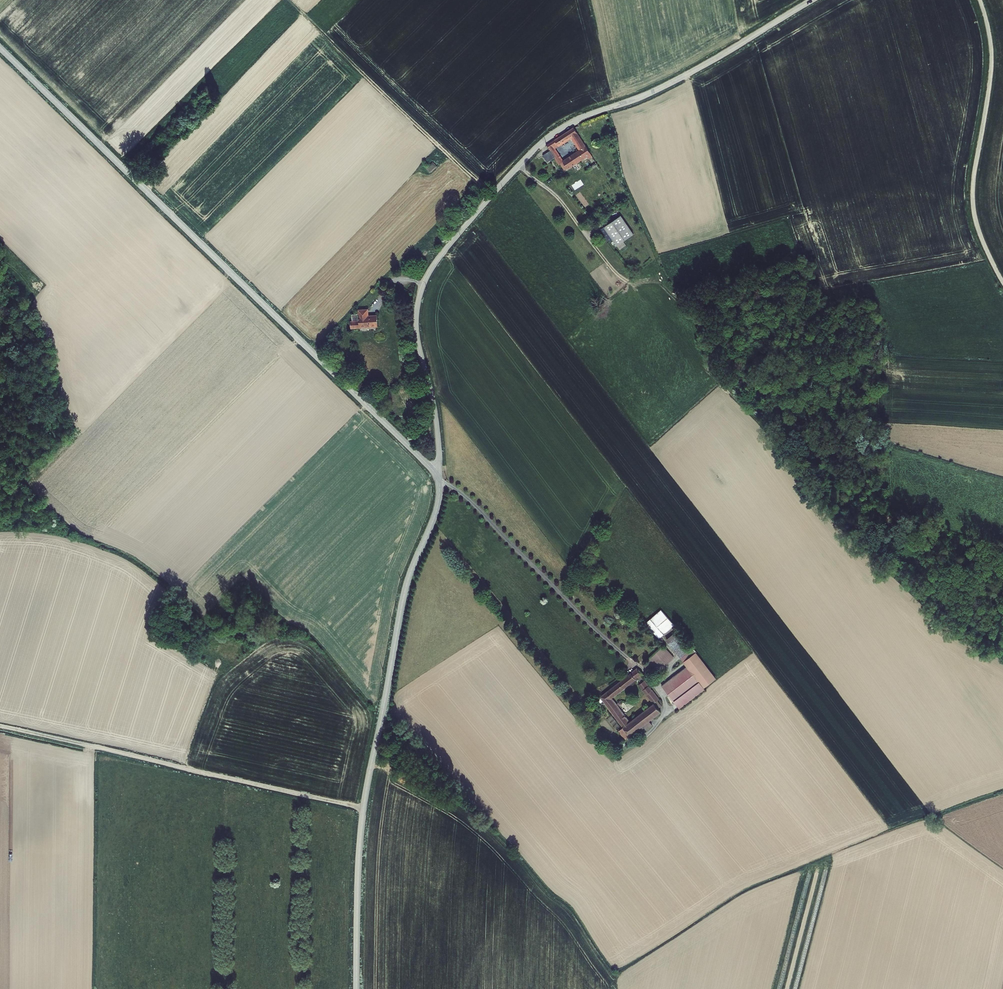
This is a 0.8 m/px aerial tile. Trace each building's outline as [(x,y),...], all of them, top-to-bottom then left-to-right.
[(580,150),(586,146),(573,128),(554,140),(558,146),(571,137),(580,150)] [(554,148),(551,143),(547,146),(551,152),(547,154),(551,160),(555,158),(559,165),(563,162),(554,148)] [(580,150),(563,162),(567,168),(590,152),(586,146),(580,150)] [(434,161),(427,167),(431,172),(438,165),(434,161)] [(617,213),(601,225),(598,227),(607,238),(609,237),(614,243),(616,247),(622,242),(620,239),(630,232),(617,213)] [(350,320),(350,328),(378,327),(377,316),(369,316),(369,309),(359,309),(359,316),(352,316),(352,320),(350,320)] [(655,607),(638,620),(651,637),(668,624),(655,607)] [(683,648),(669,629),(660,635),(680,662),(656,681),(674,704),(711,676),(693,653),(687,645),(683,648)] [(660,645),(643,658),(651,667),(668,654),(660,645)] [(609,696),(638,674),(635,666),(597,695),(622,725),(628,733),(633,728),(634,728),(657,709),(651,701),(628,720),(609,696)] [(638,684),(651,701),(656,697),(640,677),(638,679),(640,682),(638,684)] [(628,733),(622,725),(617,729),(623,737),(628,733)]
